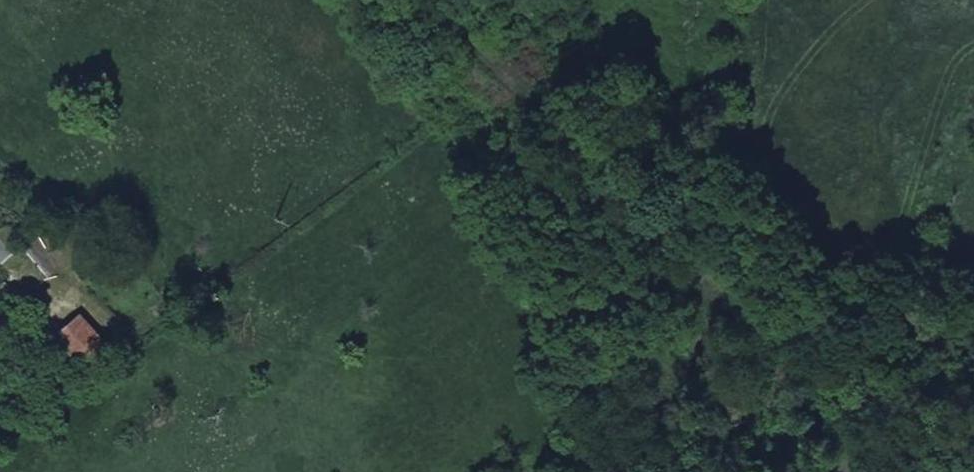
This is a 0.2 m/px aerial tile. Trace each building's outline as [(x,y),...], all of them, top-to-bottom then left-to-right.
[(52,335),(80,368),(108,345),(79,311),(52,335)]
